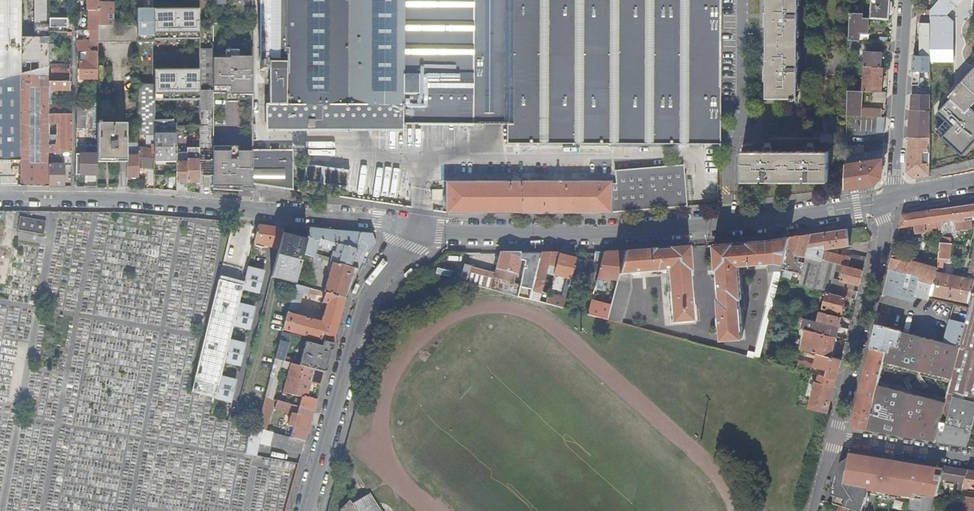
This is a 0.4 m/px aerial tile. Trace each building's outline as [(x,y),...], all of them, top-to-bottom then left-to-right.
[(20,0),(0,0),(0,80),(20,74),(20,38),(20,0)] [(37,39),(20,38),(20,74),(48,67),(48,60),(48,44),(49,32),(49,28),(49,19),(49,0),(37,0),(37,39)] [(89,30),(91,30),(98,30),(98,25),(98,2),(98,0),(86,0),(86,10),(89,10),(89,30)] [(259,61),(260,61),(260,69),(266,69),(266,61),(270,61),(270,127),(396,127),(396,123),(507,124),(507,143),(705,144),(706,192),(719,192),(721,0),(260,0),(259,61)] [(769,97),(784,97),(786,0),(770,0),(769,97)] [(784,97),(793,97),(793,100),(797,100),(797,97),(799,97),(799,0),(786,0),(784,97)] [(871,17),(889,18),(890,0),(872,0),(871,17)] [(930,63),(953,63),(954,21),(947,15),(956,4),(951,0),(938,0),(930,10),(930,56),(930,63)] [(112,2),(98,2),(98,25),(112,25),(112,2)] [(199,20),(199,9),(153,10),(153,41),(199,40),(199,20)] [(930,10),(917,9),(916,17),(920,20),(920,56),(930,56),(930,10)] [(153,10),(137,10),(137,25),(137,41),(137,44),(153,44),(153,41),(153,10)] [(849,40),(860,40),(860,33),(867,33),(869,17),(863,17),(850,16),(849,40)] [(67,19),(49,19),(49,28),(66,28),(67,19)] [(199,70),(199,85),(213,84),(213,57),(213,23),(213,20),(199,20),(199,40),(199,70)] [(112,25),(98,25),(98,30),(98,41),(125,41),(125,25),(112,25)] [(125,25),(125,41),(137,41),(137,25),(125,25)] [(77,40),(76,50),(86,50),(98,50),(98,41),(98,30),(91,30),(91,35),(90,38),(90,40),(77,40)] [(849,40),(849,50),(860,51),(860,40),(849,40)] [(213,91),(213,92),(225,92),(225,101),(239,101),(239,94),(252,94),(252,56),(238,56),(238,49),(225,49),(225,57),(213,57),(213,84),(213,86),(213,90),(213,91)] [(98,50),(86,50),(87,61),(79,61),(79,78),(98,78),(98,50)] [(866,51),(865,66),(881,67),(882,53),(866,51)] [(920,56),(914,56),(913,71),(930,72),(930,63),(930,56),(920,56)] [(881,67),(865,66),(863,91),(882,92),(883,68),(881,67)] [(20,161),(20,187),(32,187),(48,187),(48,115),(48,106),(48,100),(48,98),(48,91),(48,82),(48,67),(20,74),(20,161)] [(50,82),(69,82),(69,69),(51,69),(50,82)] [(949,95),(966,111),(971,106),(973,103),(973,69),(949,95)] [(199,70),(154,71),(154,84),(154,91),(154,101),(199,101),(199,90),(199,85),(199,70)] [(0,80),(0,161),(20,161),(20,74),(0,80)] [(71,86),(71,82),(69,82),(50,82),(48,82),(48,91),(60,91),(69,91),(68,86),(71,86)] [(138,83),(138,90),(154,91),(154,84),(138,83)] [(138,90),(138,114),(138,135),(143,135),(143,108),(154,108),(154,101),(154,91),(138,90)] [(199,101),(199,126),(199,149),(199,174),(213,175),(213,145),(213,97),(213,92),(213,91),(213,90),(199,90),(199,101)] [(848,90),(847,116),(877,117),(882,117),(882,109),(862,108),(863,91),(848,90)] [(930,112),(930,96),(911,95),(910,111),(927,111),(930,112)] [(949,95),(936,110),(952,123),(942,135),(962,155),(973,143),(973,108),(971,106),(966,111),(949,95)] [(48,115),(71,115),(71,106),(48,106),(48,115)] [(76,107),(76,128),(85,128),(85,127),(85,107),(76,107)] [(87,107),(85,107),(85,127),(97,127),(97,122),(97,121),(97,107),(87,107)] [(143,108),(143,135),(145,134),(154,134),(154,120),(154,108),(143,108)] [(930,137),(930,112),(927,111),(910,111),(908,137),(930,137)] [(70,165),(71,115),(48,115),(48,187),(56,187),(64,187),(64,165),(70,165)] [(882,117),(877,117),(876,132),(884,132),(885,117),(882,117)] [(154,120),(154,134),(154,146),(150,145),(150,149),(145,148),(138,147),(138,155),(138,165),(155,167),(155,160),(176,160),(176,157),(176,126),(176,125),(169,120),(154,120)] [(97,122),(97,127),(97,144),(97,154),(97,158),(126,159),(126,156),(126,123),(100,122),(97,122)] [(145,134),(145,148),(150,149),(150,145),(154,146),(154,134),(145,134)] [(923,155),(930,155),(930,137),(908,137),(906,171),(914,179),(930,176),(930,170),(930,160),(927,160),(927,163),(923,163),(923,155)] [(213,175),(213,185),(213,189),(242,191),(242,188),(247,188),(252,188),(252,184),(252,182),(252,172),(252,150),(238,150),(238,145),(213,145),(213,175)] [(187,151),(187,182),(199,181),(199,174),(199,149),(187,149),(187,151)] [(252,182),(252,184),(293,190),(293,150),(252,149),(252,150),(252,172),(252,182)] [(846,155),(845,188),(863,186),(875,184),(882,176),(883,149),(846,155)] [(180,190),(187,191),(187,182),(187,151),(182,151),(182,161),(180,161),(180,157),(176,157),(176,160),(176,190),(180,190)] [(743,181),(829,180),(829,152),(743,152),(743,181)] [(89,174),(97,174),(97,161),(97,158),(97,154),(94,154),(76,153),(76,174),(89,174)] [(126,177),(138,176),(138,165),(138,155),(126,156),(126,159),(126,161),(126,177)] [(405,205),(408,165),(377,162),(376,172),(380,173),(305,167),(303,183),(355,188),(354,197),(350,196),(349,213),(396,216),(397,204),(405,205)] [(446,182),(446,212),(503,212),(560,212),(559,213),(570,213),(570,212),(610,212),(688,206),(685,165),(616,170),(616,183),(610,183),(610,182),(521,182),(510,182),(446,182)] [(88,186),(97,186),(97,174),(89,174),(88,186)] [(199,181),(199,184),(213,185),(213,175),(199,174),(199,181)] [(156,175),(155,184),(170,186),(171,176),(156,175)] [(432,189),(432,201),(440,201),(440,189),(432,189)] [(941,209),(943,221),(942,230),(941,233),(973,229),(971,217),(973,217),(973,204),(941,209)] [(903,215),(899,228),(914,226),(915,234),(942,230),(943,221),(941,209),(903,215)] [(46,221),(20,216),(18,230),(43,235),(46,221)] [(258,225),(254,242),(253,245),(262,247),(263,244),(265,245),(278,248),(282,234),(283,229),(269,227),(258,225)] [(371,233),(309,228),(306,240),(302,254),(314,257),(316,248),(322,245),(325,246),(324,249),(333,251),(330,262),(358,269),(358,268),(368,253),(374,243),(371,233)] [(824,259),(863,269),(866,258),(852,254),(851,257),(833,253),(832,255),(824,253),(825,251),(825,249),(850,246),(847,229),(812,234),(806,256),(821,260),(824,259)] [(302,254),(306,240),(282,234),(278,248),(271,276),(295,282),(302,254)] [(789,237),(779,279),(799,284),(800,280),(806,256),(812,234),(789,237)] [(754,357),(759,358),(764,339),(769,319),(772,309),(774,299),(779,279),(789,237),(769,240),(723,244),(713,245),(715,270),(717,270),(719,280),(718,280),(719,287),(720,298),(718,298),(719,317),(719,324),(720,324),(721,339),(742,337),(741,329),(742,329),(740,308),(739,307),(739,298),(741,298),(738,265),(768,262),(769,272),(774,271),(766,304),(767,305),(756,352),(754,357)] [(940,238),(937,267),(937,268),(944,268),(944,263),(948,263),(948,260),(950,260),(951,239),(940,238)] [(689,271),(687,247),(624,251),(616,280),(609,308),(607,319),(620,323),(624,311),(630,288),(628,273),(666,271),(668,294),(667,294),(669,314),(670,315),(670,324),(691,322),(690,306),(690,299),(689,298),(687,272),(689,271)] [(616,280),(624,251),(603,253),(600,265),(595,283),(599,284),(600,279),(608,281),(609,278),(616,280)] [(521,253),(499,253),(494,272),(490,289),(511,295),(514,284),(519,260),(521,253)] [(514,284),(511,295),(528,299),(541,253),(527,253),(524,261),(519,285),(514,284)] [(558,255),(559,253),(541,253),(528,299),(545,303),(547,297),(550,286),(543,284),(548,265),(555,267),(558,255)] [(600,265),(603,253),(594,253),(594,261),(594,264),(597,265),(600,265)] [(570,279),(575,259),(558,255),(555,267),(553,274),(570,279)] [(893,255),(889,269),(900,271),(920,276),(919,280),(933,284),(936,273),(937,268),(937,267),(893,255)] [(806,256),(800,280),(799,284),(827,291),(845,296),(851,297),(853,290),(855,283),(859,285),(863,269),(824,259),(821,260),(806,256)] [(584,262),(575,259),(570,279),(568,285),(576,287),(578,279),(574,278),(574,276),(593,281),(597,265),(584,262)] [(354,275),(358,269),(330,262),(323,260),(321,264),(331,267),(324,292),(325,293),(345,298),(346,295),(350,285),(354,275)] [(261,270),(248,267),(243,283),(242,289),(259,293),(264,275),(260,274),(261,270)] [(470,267),(465,283),(490,289),(494,272),(470,267)] [(889,269),(886,282),(930,293),(933,284),(919,280),(920,276),(900,271),(889,269)] [(936,273),(933,284),(930,293),(930,294),(969,302),(971,293),(973,284),(973,281),(936,273)] [(243,283),(219,279),(206,333),(204,341),(192,390),(215,397),(215,396),(221,375),(224,361),(227,348),(228,347),(228,346),(230,339),(233,325),(238,306),(239,303),(242,289),(243,283)] [(886,282),(883,293),(913,301),(914,297),(928,300),(929,299),(930,294),(930,293),(886,282)] [(342,307),(345,298),(325,293),(323,302),(323,303),(321,311),(324,312),(321,322),(293,314),(294,310),(298,311),(303,292),(308,294),(310,288),(294,284),(283,329),(283,330),(287,331),(319,340),(332,343),(342,307)] [(841,313),(845,296),(827,291),(822,309),(841,313)] [(545,303),(562,308),(564,302),(547,297),(545,303)] [(967,446),(973,421),(973,298),(971,309),(969,308),(965,322),(958,347),(961,347),(936,441),(967,447),(967,446)] [(252,306),(239,303),(238,306),(233,325),(250,329),(255,311),(251,310),(252,306)] [(587,314),(607,319),(609,308),(590,303),(587,314)] [(951,319),(963,322),(965,322),(969,308),(969,307),(968,307),(955,304),(951,304),(947,318),(951,319)] [(818,321),(838,326),(841,316),(820,311),(818,321)] [(806,328),(836,336),(838,326),(818,321),(805,317),(802,328),(806,328)] [(941,342),(957,346),(963,322),(951,319),(947,318),(941,342)] [(855,428),(936,441),(961,347),(958,347),(957,346),(941,342),(894,330),(893,329),(883,327),(875,325),(851,421),(855,428)] [(817,352),(833,356),(837,343),(836,340),(835,339),(833,339),(834,336),(836,337),(836,336),(806,328),(804,335),(806,335),(803,349),(817,352)] [(290,334),(282,332),(278,348),(286,350),(290,334)] [(242,342),(230,339),(228,346),(228,347),(227,348),(224,361),(240,365),(245,347),(242,346),(242,342)] [(324,372),(332,343),(319,340),(318,345),(305,341),(299,365),(324,372)] [(286,350),(278,348),(275,359),(283,361),(284,357),(286,350)] [(825,375),(836,379),(841,359),(833,356),(817,352),(814,366),(827,369),(825,375)] [(292,368),(294,364),(291,363),(283,361),(275,359),(265,397),(272,399),(273,399),(282,365),(290,367),(292,368)] [(812,372),(813,361),(799,359),(797,370),(812,372)] [(301,396),(317,401),(324,372),(299,365),(294,364),(292,368),(285,392),(294,394),(301,396)] [(285,392),(292,368),(290,367),(283,392),(285,392)] [(815,381),(834,386),(836,379),(825,375),(817,373),(815,381)] [(221,375),(215,396),(231,401),(236,383),(233,382),(234,379),(221,375)] [(809,407),(828,412),(834,386),(815,381),(809,407)] [(290,436),(306,440),(312,417),(317,401),(301,396),(300,399),(299,404),(298,406),(295,414),(293,426),(290,436)] [(257,428),(265,430),(272,399),(265,397),(257,428)] [(287,411),(295,414),(298,406),(277,400),(275,408),(287,411)] [(289,425),(293,426),(295,414),(287,411),(286,415),(291,416),(289,425)] [(249,426),(245,454),(257,456),(260,442),(302,454),(306,440),(290,436),(265,430),(257,428),(249,426)] [(848,459),(849,461),(843,465),(839,471),(834,498),(833,506),(840,508),(849,510),(862,510),(866,501),(867,500),(867,495),(877,497),(877,494),(914,500),(914,496),(922,497),(922,495),(925,477),(917,476),(918,469),(867,461),(868,458),(854,456),(848,459)] [(848,459),(840,465),(831,497),(834,498),(839,471),(843,465),(849,461),(848,459)] [(932,496),(936,469),(933,469),(926,468),(925,477),(922,495),(928,496),(932,496)] [(961,494),(963,488),(967,471),(944,468),(944,471),(941,480),(961,483),(960,485),(959,485),(957,493),(960,494),(961,494)] [(937,497),(941,480),(944,471),(936,469),(932,496),(937,497)] [(967,471),(963,488),(973,490),(973,473),(967,471)] [(370,493),(365,496),(374,510),(381,510),(370,493)] [(353,502),(357,510),(374,510),(365,496),(353,502)] [(964,499),(963,506),(962,510),(973,510),(973,500),(964,499)] [(353,502),(351,503),(349,500),(339,510),(357,510),(353,502)]
